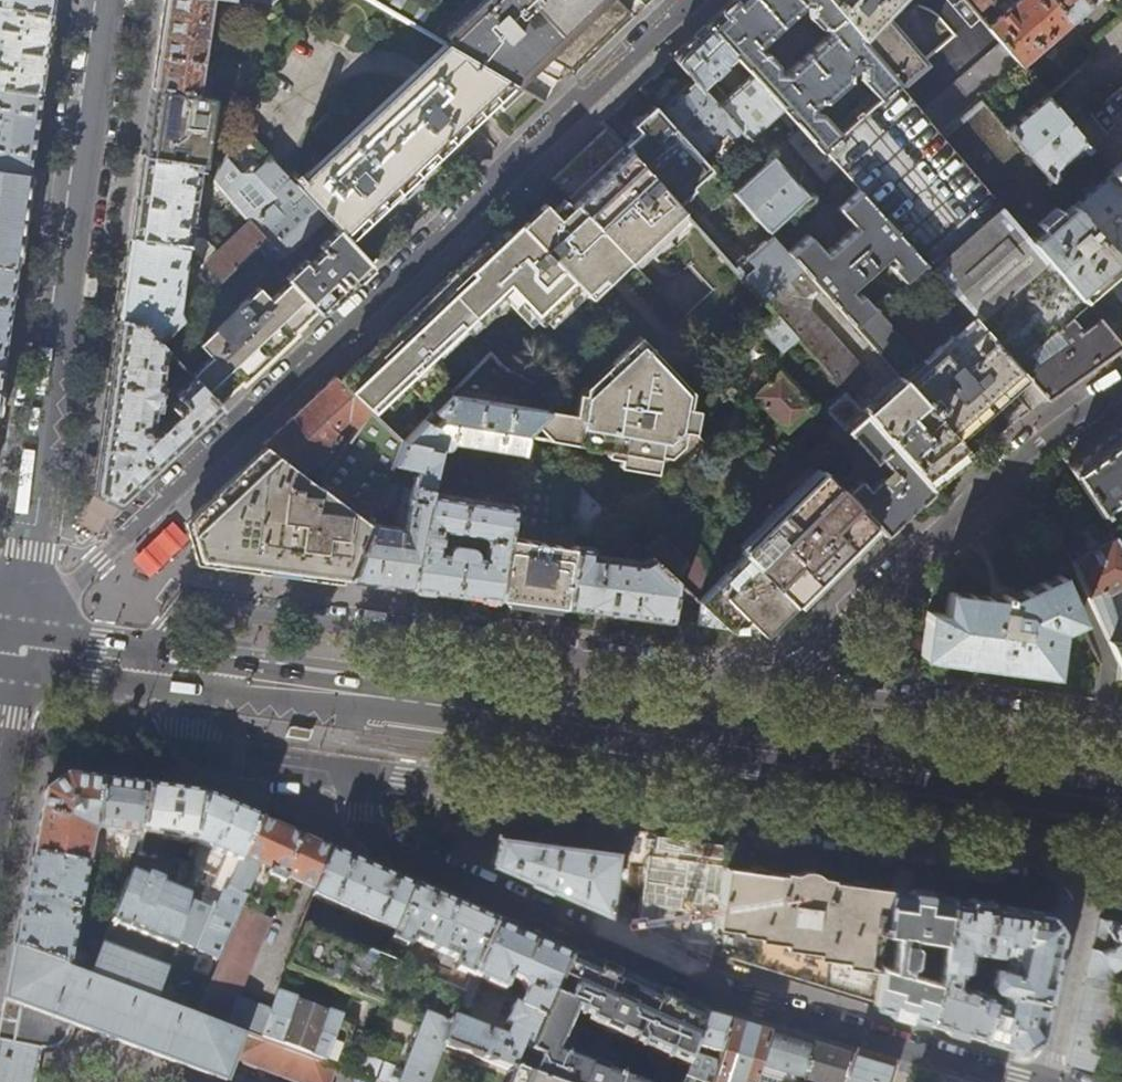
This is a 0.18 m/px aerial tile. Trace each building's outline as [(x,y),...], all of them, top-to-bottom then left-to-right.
[(51,13),(52,0),(0,0),(0,6),(51,13)] [(211,0),(164,0),(161,23),(154,70),(152,87),(198,94),(211,0)] [(266,2),(253,0),(222,0),(220,10),(267,16),(266,2)] [(447,45),(512,82),(541,53),(570,70),(631,13),(619,0),(495,0),(447,45)] [(708,24),(735,55),(753,74),(796,122),(798,124),(801,128),(821,149),(897,82),(827,0),(734,0),(708,24)] [(897,82),(898,83),(922,61),(881,16),(896,0),(827,0),(897,82)] [(976,13),(991,0),(964,0),(976,13)] [(1070,21),(1052,0),(1017,0),(987,26),(1001,42),(1020,64),(1070,21)] [(1070,21),(1095,0),(1052,0),(1070,21)] [(39,92),(44,57),(51,13),(0,6),(0,86),(39,92)] [(700,88),(735,55),(708,24),(690,40),(673,57),(694,80),(700,88)] [(940,132),(1020,64),(1001,42),(920,109),(940,132)] [(524,90),(512,82),(447,45),(446,44),(302,180),(295,172),(290,177),(327,216),(339,228),(349,239),(373,218),(381,226),(433,176),(467,145),(459,136),(497,99),(506,108),(524,90)] [(214,96),(225,97),(229,64),(218,62),(214,96)] [(753,74),(717,106),(740,132),(747,140),(774,115),(787,130),(796,122),(753,74)] [(717,106),(700,88),(694,80),(685,88),(684,87),(667,103),(667,104),(660,111),(707,164),(733,141),(732,139),(740,132),(717,106)] [(898,83),(897,82),(821,149),(839,169),(856,189),(925,264),(972,316),(1027,377),(1047,399),(1081,375),(1121,345),(1082,298),(1030,237),(940,132),(920,109),(898,83)] [(39,92),(0,86),(0,166),(28,170),(33,134),(39,92)] [(200,94),(198,94),(152,87),(146,126),(142,155),(196,161),(198,146),(193,145),(200,94)] [(603,122),(607,126),(693,222),(764,301),(802,267),(787,250),(771,232),(767,228),(732,189),(728,185),(726,181),(724,182),(707,164),(660,111),(639,88),(621,105),(603,122)] [(1006,127),(1050,180),(1055,176),(1056,174),(1061,169),(1058,164),(1072,152),(1076,157),(1082,151),(1084,152),(1089,148),(1045,95),(1006,127)] [(639,273),(693,222),(607,126),(579,152),(551,179),(572,202),(626,259),(639,273)] [(327,216),(290,177),(243,127),(212,178),(249,219),(266,238),(258,246),(275,265),(327,216)] [(839,169),(821,149),(801,128),(787,141),(825,182),(839,169)] [(197,161),(196,161),(142,155),(136,199),(131,237),(186,244),(190,248),(202,167),(197,161)] [(771,156),(732,189),(767,228),(806,195),(771,156)] [(1107,170),(1109,172),(1121,188),(1121,158),(1107,170)] [(28,170),(0,166),(0,262),(15,264),(21,219),(28,170)] [(1072,204),(1115,256),(1121,251),(1121,249),(1121,188),(1109,172),(1072,204)] [(806,233),(787,250),(802,267),(821,288),(853,324),(874,306),(874,305),(860,290),(855,293),(850,288),(888,254),(893,260),(889,264),(891,266),(902,279),(905,279),(925,264),(856,189),(837,206),(837,209),(852,225),(824,250),(809,234),(806,233)] [(626,259),(572,202),(562,211),(556,216),(542,201),(531,211),(517,224),(585,297),(626,259)] [(1042,228),(1030,237),(1082,298),(1104,278),(1121,262),(1115,256),(1072,204),(1071,203),(1060,212),(1055,206),(1036,222),(1042,228)] [(221,280),(258,246),(266,238),(249,219),(205,263),(209,267),(221,280)] [(475,320),(499,296),(508,306),(515,300),(537,324),(576,287),(517,224),(492,249),(485,242),(470,257),(423,301),(364,357),(338,381),(369,412),(400,441),(403,442),(405,442),(423,425),(434,415),(449,399),(435,384),(443,377),(426,359),(434,351),(437,355),(464,329),(463,327),(473,318),(475,320)] [(373,264),(349,239),(339,228),(319,247),(323,250),(311,262),(306,258),(286,276),(316,309),(320,314),(344,292),(373,264)] [(193,251),(190,248),(186,244),(131,237),(127,261),(122,299),(119,318),(140,321),(158,339),(181,318),(176,310),(181,270),(187,270),(191,267),(193,251)] [(286,276),(275,265),(258,246),(221,280),(205,295),(181,318),(158,339),(165,348),(191,376),(218,403),(229,392),(261,362),(293,331),(316,309),(286,276)] [(0,367),(8,316),(15,264),(0,262),(0,367)] [(205,295),(221,280),(209,267),(205,295)] [(821,288),(802,267),(764,301),(776,315),(801,344),(844,391),(932,489),(950,476),(973,457),(957,440),(898,374),(867,403),(854,390),(858,378),(863,379),(861,366),(823,324),(808,312),(810,297),(821,288)] [(874,306),(853,324),(898,374),(957,440),(984,415),(1027,377),(972,316),(922,360),(874,306)] [(782,360),(801,344),(776,315),(757,333),(782,360)] [(165,348),(158,339),(140,321),(119,318),(113,360),(101,448),(100,456),(95,491),(119,503),(153,471),(194,433),(221,407),(218,403),(191,376),(187,380),(182,375),(169,386),(168,396),(172,399),(171,405),(177,410),(170,417),(160,407),(164,383),(161,383),(165,348)] [(694,432),(698,409),(689,406),(690,390),(645,342),(631,354),(624,347),(610,360),(607,378),(601,378),(598,395),(577,392),(573,413),(550,410),(546,414),(524,437),(607,450),(606,456),(620,458),(619,466),(657,473),(666,481),(705,444),(694,432)] [(753,395),(789,432),(812,408),(779,372),(753,395)] [(356,430),(369,412),(338,381),(334,377),(299,411),(264,443),(268,446),(318,486),(324,478),(316,472),(312,475),(305,469),(338,437),(334,433),(343,425),(345,427),(350,424),(356,430)] [(910,511),(932,489),(844,391),(825,410),(873,461),(874,460),(884,471),(869,485),(860,476),(844,491),(874,523),(886,535),(910,511)] [(546,414),(449,399),(434,415),(442,416),(441,422),(436,427),(423,425),(405,442),(439,449),(439,450),(448,451),(451,449),(452,444),(522,455),(524,437),(546,414)] [(400,441),(369,412),(356,430),(324,478),(318,486),(268,446),(248,465),(209,503),(189,521),(200,558),(229,562),(313,573),(349,578),(371,522),(381,497),(387,483),(394,465),(403,442),(400,441)] [(1069,466),(1104,518),(1109,515),(1107,512),(1121,501),(1121,428),(1069,466)] [(564,607),(573,549),(573,545),(575,534),(581,490),(524,437),(522,455),(513,507),(499,598),(527,602),(564,607)] [(439,449),(405,442),(403,442),(394,465),(419,471),(417,474),(413,485),(410,494),(408,505),(406,528),(371,522),(349,578),(376,582),(409,586),(429,494),(432,483),(436,463),(439,450),(439,449)] [(119,503),(95,491),(100,456),(91,454),(85,502),(108,513),(119,503)] [(436,463),(432,483),(443,485),(445,483),(448,467),(447,464),(436,463)] [(856,541),(874,523),(844,491),(824,470),(740,553),(742,556),(792,605),(856,541)] [(387,483),(381,497),(392,501),(396,500),(400,489),(399,487),(387,483)] [(596,538),(601,509),(581,490),(575,534),(596,538)] [(409,586),(446,591),(499,598),(513,507),(429,494),(409,586)] [(673,523),(644,550),(649,555),(672,577),(688,560),(685,557),(697,545),(673,523)] [(1121,588),(1121,546),(1117,538),(1073,561),(1093,603),(1109,594),(1121,588)] [(573,545),(573,549),(564,607),(618,614),(670,621),(678,583),(672,577),(649,555),(642,561),(616,557),(617,551),(611,549),(610,556),(594,554),(594,548),(573,545)] [(697,600),(701,604),(727,629),(743,613),(752,622),(762,634),(785,612),(792,605),(742,556),(697,600)] [(1019,669),(1054,674),(1059,629),(1079,622),(1061,575),(1006,597),(1006,595),(1002,594),(1002,599),(948,592),(945,614),(927,611),(922,656),(940,658),(983,664),(1019,669)] [(1093,603),(1121,668),(1121,632),(1109,594),(1093,603)] [(697,625),(727,629),(701,604),(697,625)] [(137,854),(148,788),(105,782),(75,778),(67,777),(45,794),(39,826),(22,914),(15,949),(90,977),(95,964),(79,955),(70,956),(92,836),(96,831),(105,832),(104,838),(112,839),(113,833),(129,835),(127,852),(137,854)] [(174,791),(148,788),(137,854),(137,857),(134,864),(147,866),(148,858),(154,858),(156,839),(177,842),(175,861),(180,862),(177,879),(190,881),(193,863),(203,795),(174,791)] [(204,796),(203,795),(193,863),(190,881),(189,886),(197,888),(209,850),(225,857),(211,887),(223,893),(206,932),(226,943),(247,896),(230,888),(260,820),(232,808),(204,796)] [(295,835),(260,820),(230,888),(247,896),(226,943),(194,1015),(325,1063),(342,1019),(279,995),(273,1010),(239,998),(271,920),(257,914),(272,878),(284,883),(287,877),(317,890),(334,852),(295,835)] [(553,888),(608,913),(616,852),(501,837),(494,862),(553,888)] [(376,871),(334,852),(317,890),(312,900),(346,915),(344,920),(357,926),(359,921),(393,936),(414,888),(376,871)] [(840,992),(875,1003),(890,889),(889,889),(821,880),(796,876),(727,867),(712,952),(772,971),(840,992)] [(130,875),(115,914),(110,925),(108,929),(113,932),(115,927),(173,950),(176,942),(186,897),(130,875)] [(455,906),(414,888),(393,936),(390,942),(405,949),(413,946),(414,943),(435,952),(433,957),(440,959),(441,965),(472,977),(495,923),(455,906)] [(951,898),(911,892),(890,889),(875,1003),(875,1007),(896,1013),(927,1022),(939,986),(951,898)] [(971,900),(951,898),(939,986),(927,1022),(981,1038),(990,1011),(979,1008),(981,1002),(973,1000),(977,989),(964,985),(961,981),(965,950),(1000,954),(1001,950),(1003,938),(1016,940),(1024,934),(1027,908),(991,903),(971,900)] [(1003,938),(1001,950),(1008,951),(1005,968),(1000,967),(997,967),(995,968),(994,971),(992,980),(992,983),(994,986),(1001,988),(999,994),(977,989),(973,1000),(981,1002),(979,1008),(990,1011),(981,1038),(994,1042),(1016,1048),(1017,1050),(1040,1036),(1039,1035),(1044,1015),(1056,960),(1062,933),(1063,932),(1048,913),(1046,910),(1038,909),(1027,908),(1024,934),(1016,940),(1003,938)] [(110,925),(115,914),(106,910),(101,922),(110,925)] [(1121,1081),(1121,1053),(1111,1050),(1117,1027),(1106,1024),(1112,998),(1116,998),(1108,970),(1121,962),(1121,920),(1099,917),(1097,926),(1074,1030),(1067,1065),(1120,1081),(1121,1081)] [(528,937),(495,923),(472,977),(469,982),(465,992),(465,994),(463,993),(460,1004),(470,1007),(482,982),(505,991),(510,978),(521,983),(526,991),(519,1007),(513,1005),(506,1022),(506,1025),(510,1026),(505,1037),(455,1017),(452,1024),(445,1043),(515,1070),(522,1073),(571,956),(528,937)] [(383,960),(377,958),(303,929),(286,973),(381,1009),(397,965),(383,959),(383,960)] [(382,945),(377,958),(383,960),(383,959),(388,948),(382,945)] [(101,947),(95,964),(90,977),(154,1000),(166,970),(101,947)] [(90,977),(15,949),(1,1022),(0,1028),(0,1081),(35,1081),(41,1048),(50,1049),(59,1046),(61,1045),(67,1039),(68,1035),(70,1025),(219,1081),(229,1081),(238,1059),(298,1081),(333,1081),(338,1068),(325,1063),(194,1015),(154,1000),(90,977)] [(608,972),(571,956),(522,1073),(546,1081),(635,1081),(561,1053),(577,1015),(589,1019),(587,1024),(681,1065),(673,1081),(686,1081),(687,1080),(685,1079),(694,1056),(698,1046),(698,1044),(704,1015),(651,991),(608,972)] [(465,992),(469,982),(429,966),(425,976),(465,992)] [(452,1024),(426,1013),(400,1081),(360,1066),(357,1074),(377,1081),(430,1081),(445,1043),(452,1024)] [(705,1015),(704,1015),(698,1044),(698,1046),(722,1054),(730,1023),(716,1019),(705,1015)] [(730,1023),(722,1054),(720,1065),(715,1081),(756,1081),(760,1066),(768,1034),(749,1028),(730,1023)] [(790,1040),(768,1034),(760,1066),(803,1079),(813,1047),(790,1040)] [(813,1047),(803,1079),(812,1081),(844,1081),(850,1058),(829,1052),(813,1047)] [(694,1056),(685,1079),(687,1080),(693,1081),(715,1081),(720,1065),(694,1056)] [(850,1058),(844,1081),(891,1081),(894,1071),(869,1063),(850,1058)] [(522,1073),(515,1070),(511,1081),(546,1081),(522,1073)]
